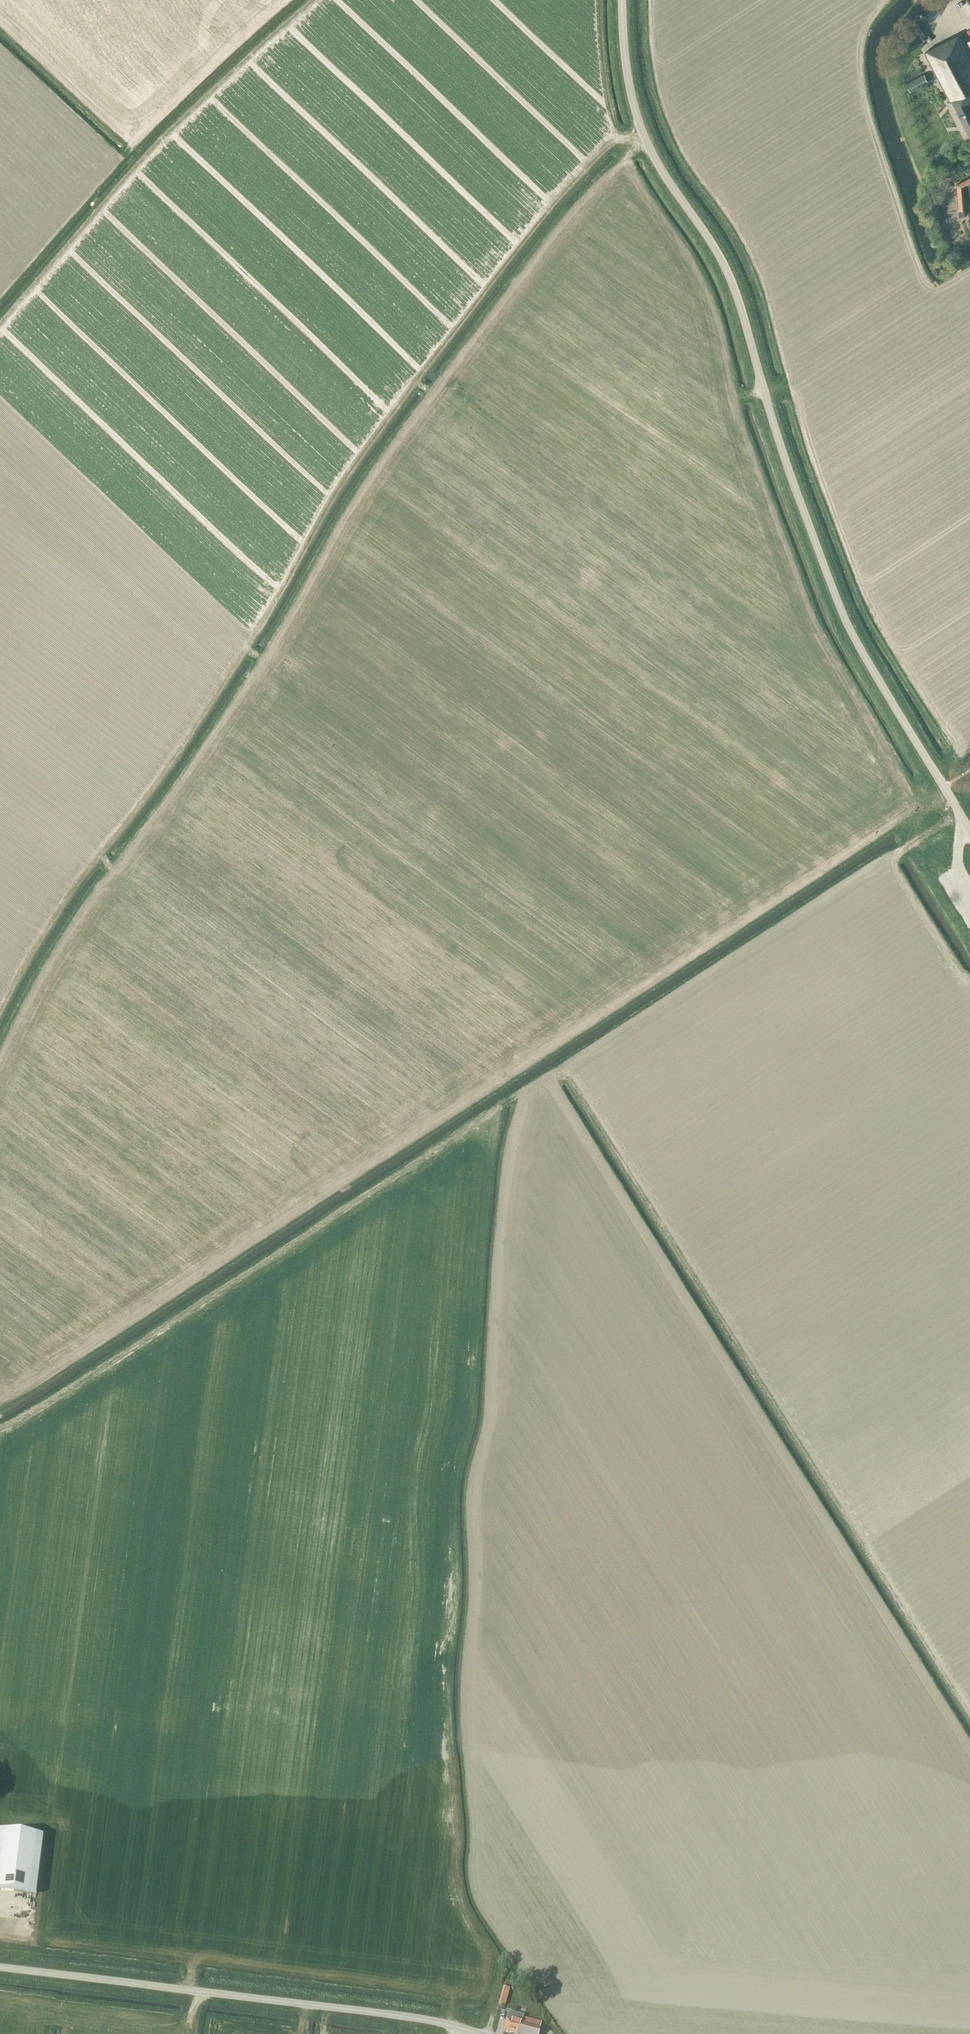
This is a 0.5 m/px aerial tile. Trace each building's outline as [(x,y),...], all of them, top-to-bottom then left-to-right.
[(960,34),(924,53),(950,103),(952,102),(969,137),(969,53),(960,34)] [(928,82),(924,73),(906,82),(911,91),(928,82)] [(963,181),(957,184),(959,210),(965,210),(963,186),(969,182),(969,177),(963,181)] [(37,1894),(44,1838),(0,1833),(0,1889),(37,1894)] [(513,2033),(538,2033),(541,2023),(523,2018),(523,2016),(509,2012),(503,2031),(513,2033)]
